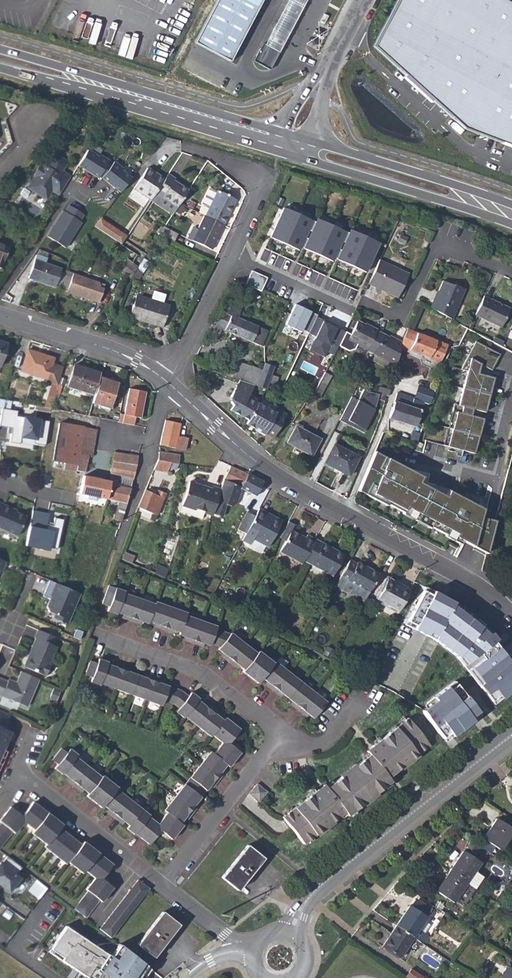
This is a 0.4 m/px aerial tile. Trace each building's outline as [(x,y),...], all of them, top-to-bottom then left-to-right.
[(194,43),(230,61),(262,0),(217,0),(194,43)] [(254,62),(269,69),(305,0),(286,0),(254,62)] [(502,0),(397,0),(372,46),(462,128),(511,147),(511,6),(502,0)] [(77,165),(97,178),(98,176),(103,179),(120,193),(132,179),(122,171),(123,169),(115,162),(112,165),(107,162),(108,161),(98,155),(97,157),(86,150),(77,165)] [(49,161),(63,169),(68,162),(53,153),(49,161)] [(63,169),(49,161),(45,166),(40,163),(33,175),(36,176),(32,182),(34,188),(39,191),(37,194),(47,199),(52,191),(59,195),(70,177),(62,172),(63,169)] [(132,188),(149,199),(154,192),(163,179),(146,168),(132,188)] [(174,179),(166,174),(163,179),(154,192),(176,207),(178,203),(187,190),(172,181),(174,179)] [(224,227),(237,202),(219,192),(218,193),(211,189),(203,204),(204,206),(210,209),(206,217),(224,227)] [(149,199),(171,214),(176,207),(154,192),(149,199)] [(46,237),(64,248),(80,223),(78,222),(83,214),(68,205),(63,212),(62,211),(46,237)] [(310,221),(282,207),(268,237),(296,250),(298,247),(310,221)] [(126,236),(101,217),(94,225),(120,244),(124,239),(126,236)] [(210,253),(224,227),(206,217),(205,217),(196,232),(191,243),(210,253)] [(344,232),(315,219),(314,222),(301,248),(330,262),(331,258),(344,232)] [(314,222),(310,221),(298,247),(301,248),(314,222)] [(176,235),(162,228),(158,234),(172,242),(176,235)] [(186,241),(191,243),(196,232),(192,229),(186,241)] [(377,244),(349,231),(347,234),(335,260),(363,273),(377,244)] [(347,234),(344,232),(331,258),(335,260),(347,234)] [(44,264),(34,260),(30,273),(37,275),(35,281),(54,287),(60,270),(44,264)] [(118,271),(123,275),(131,263),(126,260),(118,271)] [(406,274),(378,260),(366,284),(394,298),(406,274)] [(125,276),(129,279),(134,272),(137,267),(131,263),(123,275),(125,276)] [(140,280),(144,268),(137,266),(134,278),(140,280)] [(104,285),(64,271),(58,289),(98,302),(104,285)] [(267,278),(252,271),(245,284),(261,292),(267,278)] [(430,298),(427,306),(449,319),(463,289),(453,284),(452,285),(440,280),(432,298),(430,298)] [(128,318),(162,327),(169,305),(136,295),(128,318)] [(473,314),(498,326),(508,307),(482,295),(473,314)] [(308,333),(316,316),(317,314),(297,304),(287,325),(303,332),(304,331),(308,333)] [(261,346),(267,331),(237,318),(240,310),(230,305),(226,312),(221,310),(214,325),(211,324),(205,334),(216,339),(221,329),(261,346)] [(321,319),(316,316),(308,333),(313,336),(307,349),(322,356),(325,351),(331,354),(336,345),(343,331),(334,327),(335,326),(327,322),(326,323),(321,320),(321,319)] [(355,344),(372,353),(382,334),(372,329),(373,328),(367,324),(366,326),(355,320),(348,334),(343,331),(336,345),(345,350),(352,350),(355,344)] [(445,346),(407,329),(400,342),(399,346),(438,363),(445,346)] [(372,353),(395,366),(399,346),(400,342),(393,338),(393,340),(382,334),(372,353)] [(475,341),(460,369),(466,372),(457,405),(453,403),(451,410),(456,412),(446,446),(473,453),(482,418),(466,414),(467,408),(484,412),(493,377),(481,374),(483,366),(491,370),(499,354),(475,341)] [(53,359),(26,350),(19,371),(45,379),(44,381),(56,385),(62,368),(51,364),(53,359)] [(260,370),(235,361),(228,377),(238,380),(253,386),(255,386),(260,370)] [(263,363),(260,370),(255,386),(264,389),(265,390),(267,383),(270,375),(270,373),(273,367),(263,363)] [(65,386),(90,395),(97,373),(72,365),(65,386)] [(330,376),(322,373),(317,384),(324,387),(330,376)] [(267,383),(275,385),(277,377),(270,375),(267,383)] [(100,376),(91,403),(98,406),(97,408),(108,412),(109,409),(111,410),(113,402),(112,400),(117,384),(109,381),(109,379),(100,376)] [(245,401),(253,386),(238,380),(228,398),(230,405),(228,410),(246,420),(254,406),(245,401)] [(387,396),(389,390),(376,387),(375,393),(379,394),(387,396)] [(387,418),(413,427),(426,391),(415,387),(412,398),(396,393),(387,418)] [(123,413),(119,413),(117,421),(132,424),(134,417),(139,417),(144,392),(128,389),(123,413)] [(357,399),(350,396),(338,420),(345,423),(347,420),(363,429),(372,411),(379,394),(375,393),(368,391),(363,389),(357,399)] [(49,409),(56,410),(58,401),(52,399),(51,402),(49,409)] [(274,415),(255,405),(254,406),(246,420),(244,424),(253,429),(252,431),(262,436),(263,436),(270,440),(283,416),(276,412),(274,415)] [(44,446),(48,422),(16,416),(17,411),(1,409),(0,417),(0,427),(8,428),(11,429),(10,434),(9,443),(19,445),(20,438),(33,440),(33,444),(44,446)] [(363,429),(347,420),(345,423),(362,432),(363,429)] [(178,424),(164,421),(159,444),(184,450),(186,438),(176,435),(178,424)] [(62,463),(67,424),(57,424),(52,462),(62,463)] [(95,428),(67,424),(62,463),(64,464),(63,469),(85,472),(88,455),(91,454),(95,428)] [(286,443),(310,456),(319,439),(295,427),(286,443)] [(333,445),(323,463),(333,468),(347,476),(356,458),(333,445)] [(485,510),(373,451),(357,491),(459,544),(461,540),(485,553),(493,523),(482,517),(485,510)] [(171,462),(176,463),(179,456),(157,452),(153,470),(166,472),(168,468),(171,462)] [(129,457),(112,455),(110,466),(126,469),(129,457)] [(134,470),(137,458),(129,457),(126,469),(134,470)] [(321,467),(331,471),(333,468),(323,463),(321,467)] [(179,475),(184,476),(188,465),(182,464),(179,475)] [(126,469),(110,466),(109,477),(110,478),(109,482),(108,485),(105,499),(117,501),(112,519),(119,522),(130,488),(132,481),(134,470),(126,469)] [(230,466),(223,481),(221,487),(212,514),(221,517),(225,505),(231,507),(235,504),(240,489),(249,494),(249,496),(250,497),(256,498),(260,491),(258,490),(262,482),(240,471),(230,466)] [(79,493),(88,495),(97,497),(103,499),(105,499),(108,485),(109,482),(82,477),(79,493)] [(189,479),(180,506),(200,513),(211,516),(212,514),(221,487),(210,484),(209,485),(202,483),(202,485),(195,483),(190,478),(189,479)] [(147,492),(144,491),(136,507),(155,515),(163,494),(156,491),(154,495),(147,492)] [(13,511),(8,510),(9,507),(0,503),(0,530),(13,536),(22,515),(13,511)] [(178,512),(198,519),(200,513),(180,506),(178,512)] [(265,513),(257,509),(255,512),(252,517),(243,535),(239,540),(248,545),(251,540),(267,548),(279,525),(263,516),(265,513)] [(30,510),(22,545),(46,552),(49,531),(44,529),(47,514),(30,510)] [(252,517),(244,512),(235,530),(243,535),(252,517)] [(263,516),(279,525),(281,522),(265,513),(263,516)] [(279,551),(301,563),(303,560),(314,540),(303,534),(302,536),(291,530),(279,551)] [(342,555),(314,540),(303,560),(331,575),(342,555)] [(123,552),(120,559),(129,563),(132,556),(123,552)] [(378,574),(349,559),(333,587),(342,591),(342,589),(346,582),(367,593),(378,574)] [(154,573),(164,577),(167,569),(156,565),(154,573)] [(375,600),(397,612),(408,590),(400,586),(398,588),(391,584),(385,581),(375,600)] [(342,589),(364,600),(367,593),(346,582),(342,589)] [(67,625),(80,594),(73,592),(54,583),(50,591),(52,592),(45,607),(47,612),(52,615),(56,616),(55,620),(67,625)] [(123,619),(137,624),(138,622),(145,600),(123,593),(124,591),(114,588),(113,591),(106,589),(100,605),(107,608),(106,612),(116,616),(116,614),(124,617),(123,619)] [(465,668),(492,705),(511,689),(511,667),(494,642),(497,639),(482,628),(453,605),(454,602),(433,591),(431,595),(423,591),(405,624),(434,640),(457,659),(465,668)] [(233,604),(241,608),(244,602),(236,597),(233,604)] [(157,629),(171,634),(172,631),(179,610),(155,602),(154,604),(145,600),(138,622),(147,625),(148,624),(158,627),(157,629)] [(241,608),(250,612),(252,606),(244,602),(241,608)] [(201,644),(203,645),(211,624),(186,615),(187,613),(179,610),(172,631),(179,634),(179,636),(187,639),(186,642),(200,647),(201,644)] [(209,647),(210,644),(215,630),(217,626),(211,624),(203,645),(209,647)] [(210,644),(218,648),(225,640),(218,637),(221,632),(215,630),(210,644)] [(54,645),(57,639),(39,631),(36,637),(38,638),(25,667),(46,676),(51,665),(49,664),(57,646),(54,645)] [(229,635),(221,632),(218,637),(225,640),(218,648),(217,650),(224,656),(223,658),(234,667),(236,664),(243,670),(241,672),(257,683),(261,678),(268,684),(267,687),(277,695),(279,693),(293,704),(292,706),(303,715),(305,713),(312,719),(324,703),(273,662),(272,664),(256,652),(255,654),(230,634),(229,635)] [(164,707),(165,705),(170,688),(162,685),(163,682),(147,677),(146,679),(130,674),(130,671),(118,666),(116,669),(108,666),(109,664),(99,661),(98,664),(90,662),(85,675),(93,678),(92,683),(101,687),(102,686),(164,707)] [(414,662),(403,675),(414,684),(425,672),(414,662)] [(38,679),(20,672),(15,684),(5,681),(5,682),(0,680),(0,696),(25,707),(38,679)] [(480,713),(457,684),(425,708),(447,739),(480,713)] [(165,705),(172,707),(181,692),(170,688),(165,705)] [(189,698),(181,692),(172,707),(178,712),(175,716),(182,722),(184,720),(209,740),(211,738),(220,745),(211,756),(209,754),(207,757),(225,768),(226,767),(228,769),(239,754),(228,745),(239,731),(225,720),(223,722),(216,717),(217,714),(206,706),(204,708),(198,703),(199,701),(192,695),(189,698)] [(12,732),(5,729),(11,716),(0,711),(0,760),(12,732)] [(424,746),(403,719),(370,746),(370,747),(363,752),(365,755),(323,789),(321,786),(314,792),(313,791),(280,818),(301,844),(341,812),(345,815),(386,782),(383,778),(424,746)] [(195,806),(200,800),(184,787),(164,812),(166,815),(157,826),(148,819),(149,817),(115,791),(117,789),(102,777),(101,779),(76,759),(78,757),(70,751),(67,755),(62,751),(52,762),(58,767),(57,768),(65,774),(66,773),(72,778),(70,781),(81,790),(83,787),(90,793),(88,796),(103,807),(105,805),(111,811),(110,813),(122,823),(123,820),(130,826),(127,830),(135,836),(136,835),(149,846),(161,832),(171,841),(183,827),(180,825),(186,818),(189,819),(197,808),(195,806)] [(220,774),(225,768),(207,757),(189,780),(205,792),(211,786),(214,787),(222,776),(220,774)] [(184,787),(200,800),(205,792),(189,780),(184,787)] [(419,786),(416,783),(407,789),(409,791),(410,793),(419,786)] [(256,786),(254,788),(264,795),(266,794),(256,786)] [(258,803),(264,795),(254,788),(248,795),(258,803)] [(0,825),(0,849),(12,834),(15,835),(24,825),(33,832),(31,835),(45,846),(44,848),(65,865),(67,863),(83,873),(85,871),(95,879),(86,891),(88,892),(78,904),(90,912),(98,901),(101,903),(112,888),(101,880),(112,865),(82,843),(80,846),(58,829),(60,826),(32,803),(21,817),(9,808),(0,821),(0,824),(1,824),(0,825)] [(501,850),(511,834),(511,828),(497,818),(484,838),(501,850)] [(479,846),(471,840),(467,847),(475,853),(479,846)] [(220,877),(236,891),(262,858),(246,846),(220,877)] [(463,851),(450,871),(475,888),(483,878),(474,872),(480,863),(463,851)] [(6,856),(0,863),(0,886),(8,892),(12,886),(14,888),(20,880),(14,875),(20,867),(6,856)] [(463,906),(475,888),(450,871),(436,891),(453,903),(455,901),(463,906)] [(136,881),(123,897),(134,906),(148,889),(136,881)] [(113,911),(124,920),(134,906),(123,897),(113,911)] [(410,906),(426,917),(431,909),(415,899),(410,906)] [(79,914),(85,918),(90,912),(78,904),(74,910),(79,914)] [(426,917),(410,906),(396,926),(420,941),(425,934),(419,929),(426,917)] [(113,911),(99,929),(106,935),(109,938),(124,920),(113,911)] [(152,957),(174,930),(177,925),(162,912),(136,944),(152,957)] [(144,962),(120,943),(112,955),(66,924),(50,951),(89,977),(133,977),(144,962)] [(414,950),(420,941),(396,926),(382,946),(399,958),(407,946),(414,950)] [(420,941),(423,944),(429,936),(425,934),(420,941)] [(499,977),(511,977),(511,969),(507,965),(499,977)] [(406,977),(408,977),(427,977),(412,969),(406,977)]
